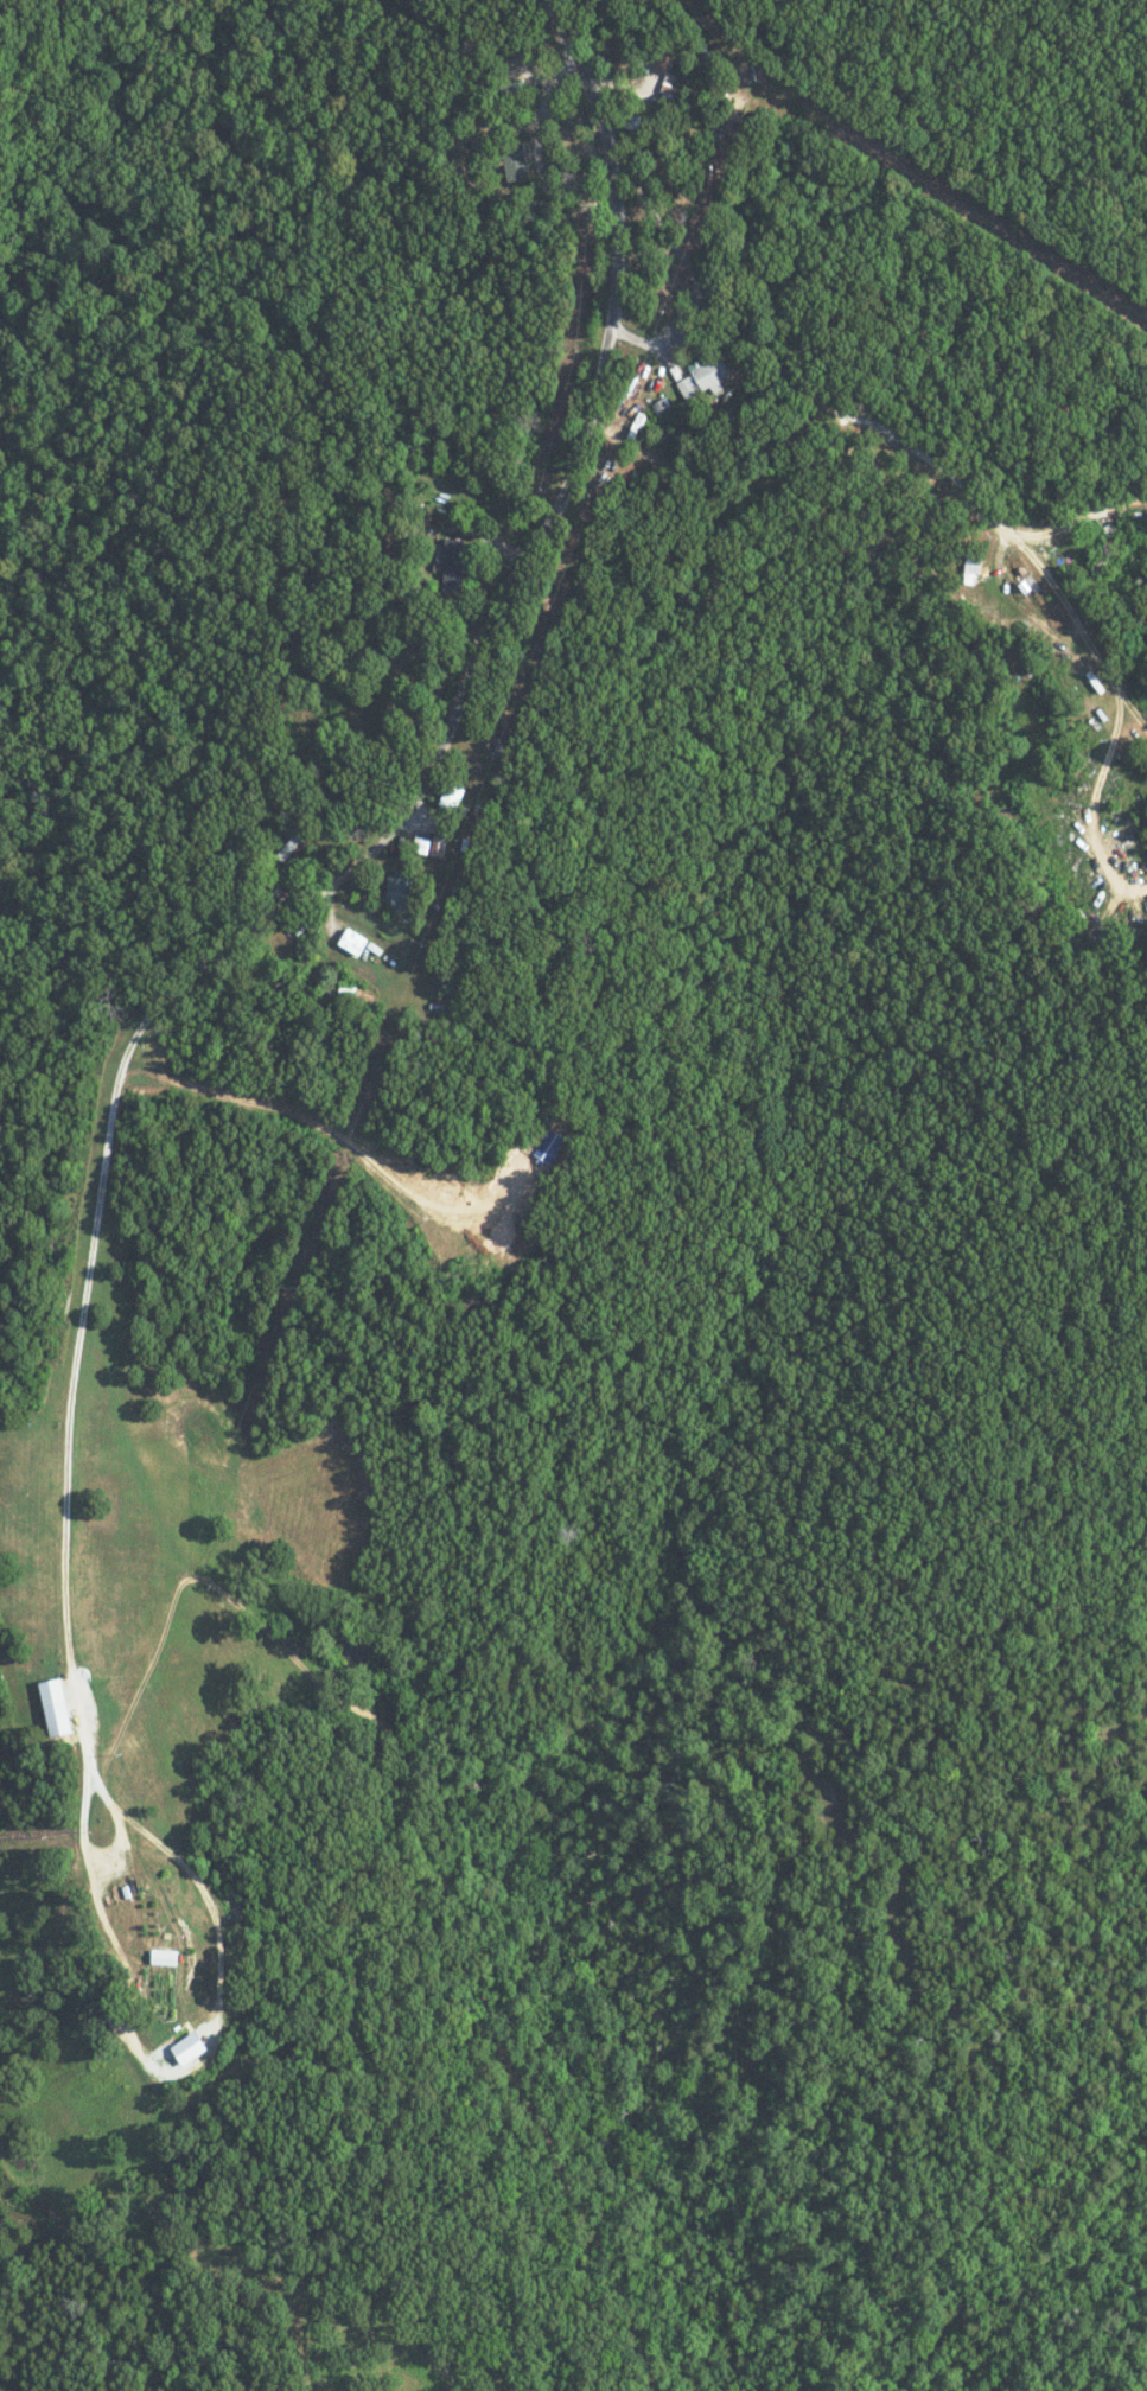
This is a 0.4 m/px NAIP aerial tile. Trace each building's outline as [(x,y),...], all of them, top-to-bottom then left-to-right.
[(673,86),(676,74),(668,72),(655,116),(671,121),(681,88),(673,86)] [(532,177),(526,153),(504,159),(510,183),(532,177)] [(735,374),(722,347),(690,363),(695,374),(678,382),(687,400),(714,387),(716,393),(727,388),(723,379),(735,374)] [(466,538),(447,538),(445,590),(465,590),(466,538)] [(1039,586),(1030,575),(1019,584),(1028,595),(1039,586)] [(441,804),(459,810),(467,788),(449,782),(441,804)] [(307,831),(293,820),(285,830),(291,835),(281,849),(288,855),(307,831)] [(416,852),(446,855),(448,838),(418,835),(416,852)] [(388,904),(410,908),(416,872),(394,868),(388,904)] [(363,955),(370,937),(348,928),(340,946),(363,955)] [(567,1137),(547,1128),(535,1156),(555,1164),(567,1137)] [(40,1682),(51,1738),(73,1733),(62,1678),(40,1682)] [(181,1951),(152,1950),(152,1965),(180,1966),(181,1951)] [(184,2066),(210,2052),(199,2030),(172,2045),(184,2066)]
